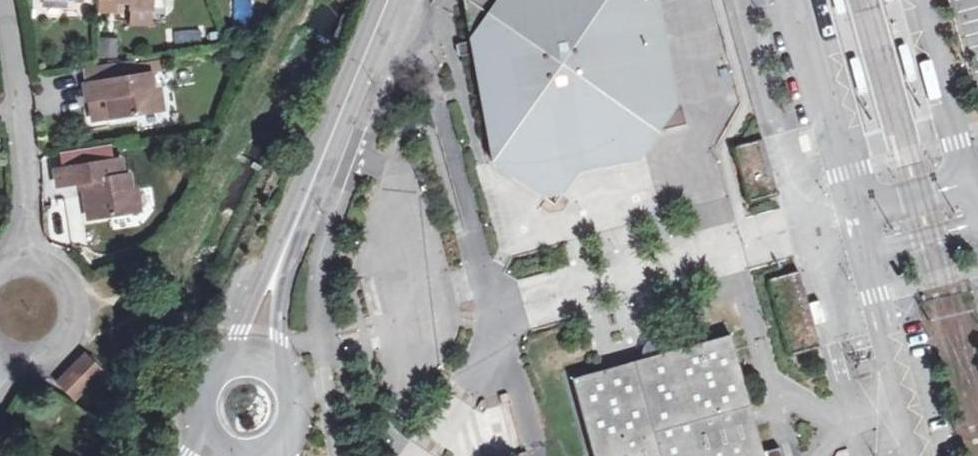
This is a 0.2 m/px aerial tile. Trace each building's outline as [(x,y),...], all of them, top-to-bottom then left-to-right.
[(467,32),(490,0),(461,0),(467,32)] [(467,32),(465,36),(489,162),(516,180),(577,169),(636,159),(675,100),(657,0),(490,0),(467,32)] [(833,15),(843,13),(840,0),(829,0),(833,15)] [(99,39),(100,56),(115,55),(114,38),(99,39)] [(903,84),(913,82),(903,45),(894,47),(903,84)] [(855,59),(846,61),(856,96),(865,94),(855,59)] [(89,66),(89,80),(93,100),(100,99),(100,103),(96,109),(97,119),(117,116),(165,108),(161,87),(156,88),(153,71),(149,71),(137,73),(135,60),(89,66)] [(779,194),(763,139),(735,147),(750,202),(779,194)] [(57,156),(60,169),(85,164),(82,152),(57,156)] [(125,157),(85,164),(60,169),(63,186),(87,183),(94,217),(147,208),(144,185),(138,186),(135,172),(128,173),(125,157)] [(553,204),(577,169),(516,180),(553,204)] [(799,270),(769,279),(790,356),(821,347),(799,270)] [(748,401),(755,398),(752,385),(745,387),(730,335),(598,373),(572,380),(592,455),(763,455),(748,401)] [(88,359),(77,371),(93,385),(104,372),(88,359)] [(93,385),(77,371),(64,385),(81,399),(93,385)]
